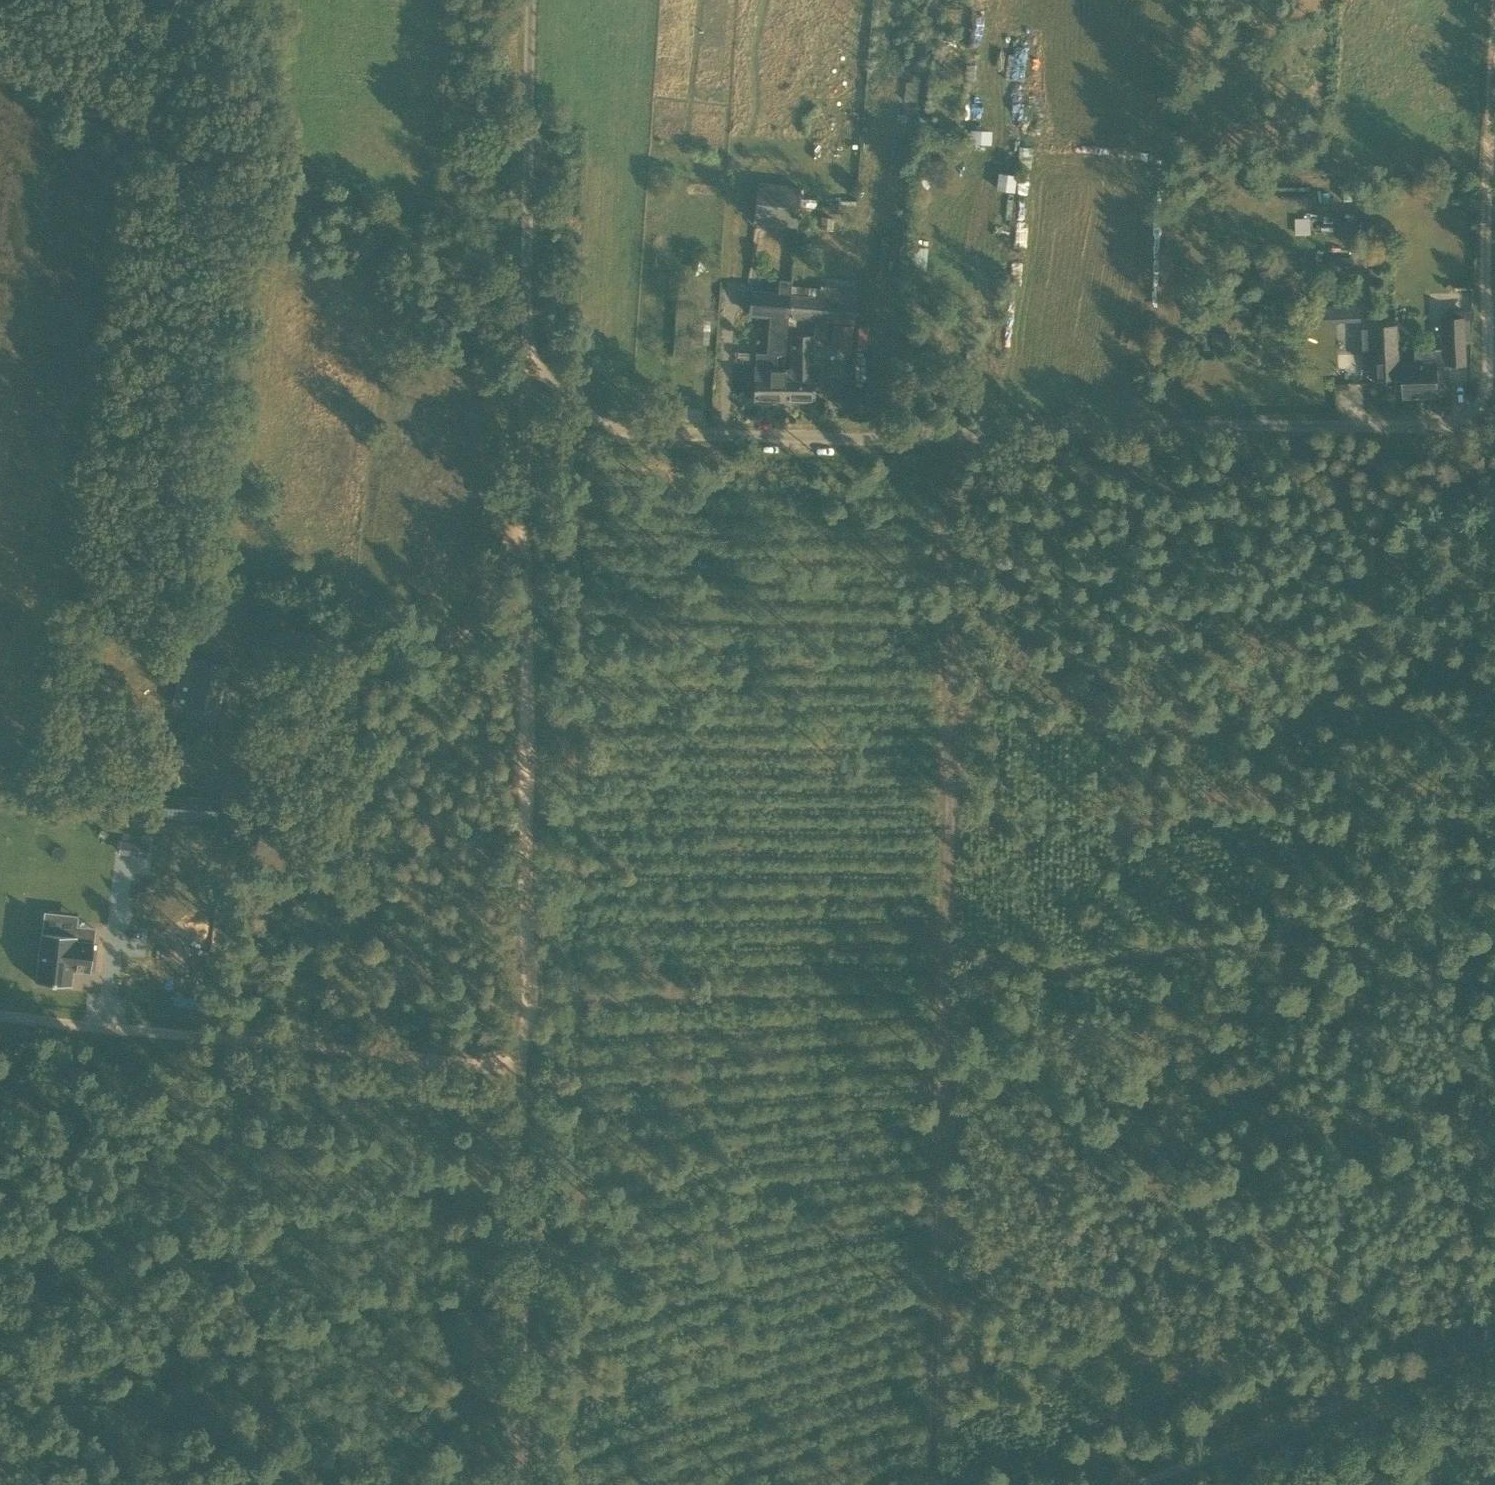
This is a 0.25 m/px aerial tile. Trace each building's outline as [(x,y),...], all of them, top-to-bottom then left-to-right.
[(907,98),(917,99),(919,81),(908,80),(907,98)] [(1014,190),(1016,174),(1000,172),(998,187),(1014,190)] [(801,187),(758,182),(753,223),(796,228),(801,187)] [(801,199),(801,208),(816,209),(817,199),(801,199)] [(1332,219),(1333,230),(1359,228),(1359,217),(1332,219)] [(789,317),(791,295),(792,285),(792,281),(779,279),(778,294),(752,292),(750,314),(770,316),(767,353),(756,353),(755,401),(784,402),(784,371),(776,371),(777,354),(785,354),(789,317)] [(791,295),(789,317),(796,318),(814,320),(829,321),(853,323),(855,301),(791,295)] [(1362,318),(1361,301),(1322,302),(1323,320),(1362,318)] [(1449,343),(1465,343),(1464,319),(1448,319),(1449,343)] [(1451,363),(1450,363),(1450,365),(1404,367),(1404,369),(1400,370),(1398,327),(1374,328),(1376,378),(1404,377),(1405,396),(1452,395),(1451,365),(1452,365),(1451,363)] [(813,366),(813,339),(813,335),(790,335),(789,368),(784,368),(784,371),(784,402),(813,402),(813,366)] [(165,795),(163,816),(217,819),(218,799),(165,795)] [(42,932),(36,981),(71,985),(73,969),(92,971),(95,942),(76,940),(76,935),(42,932)]
